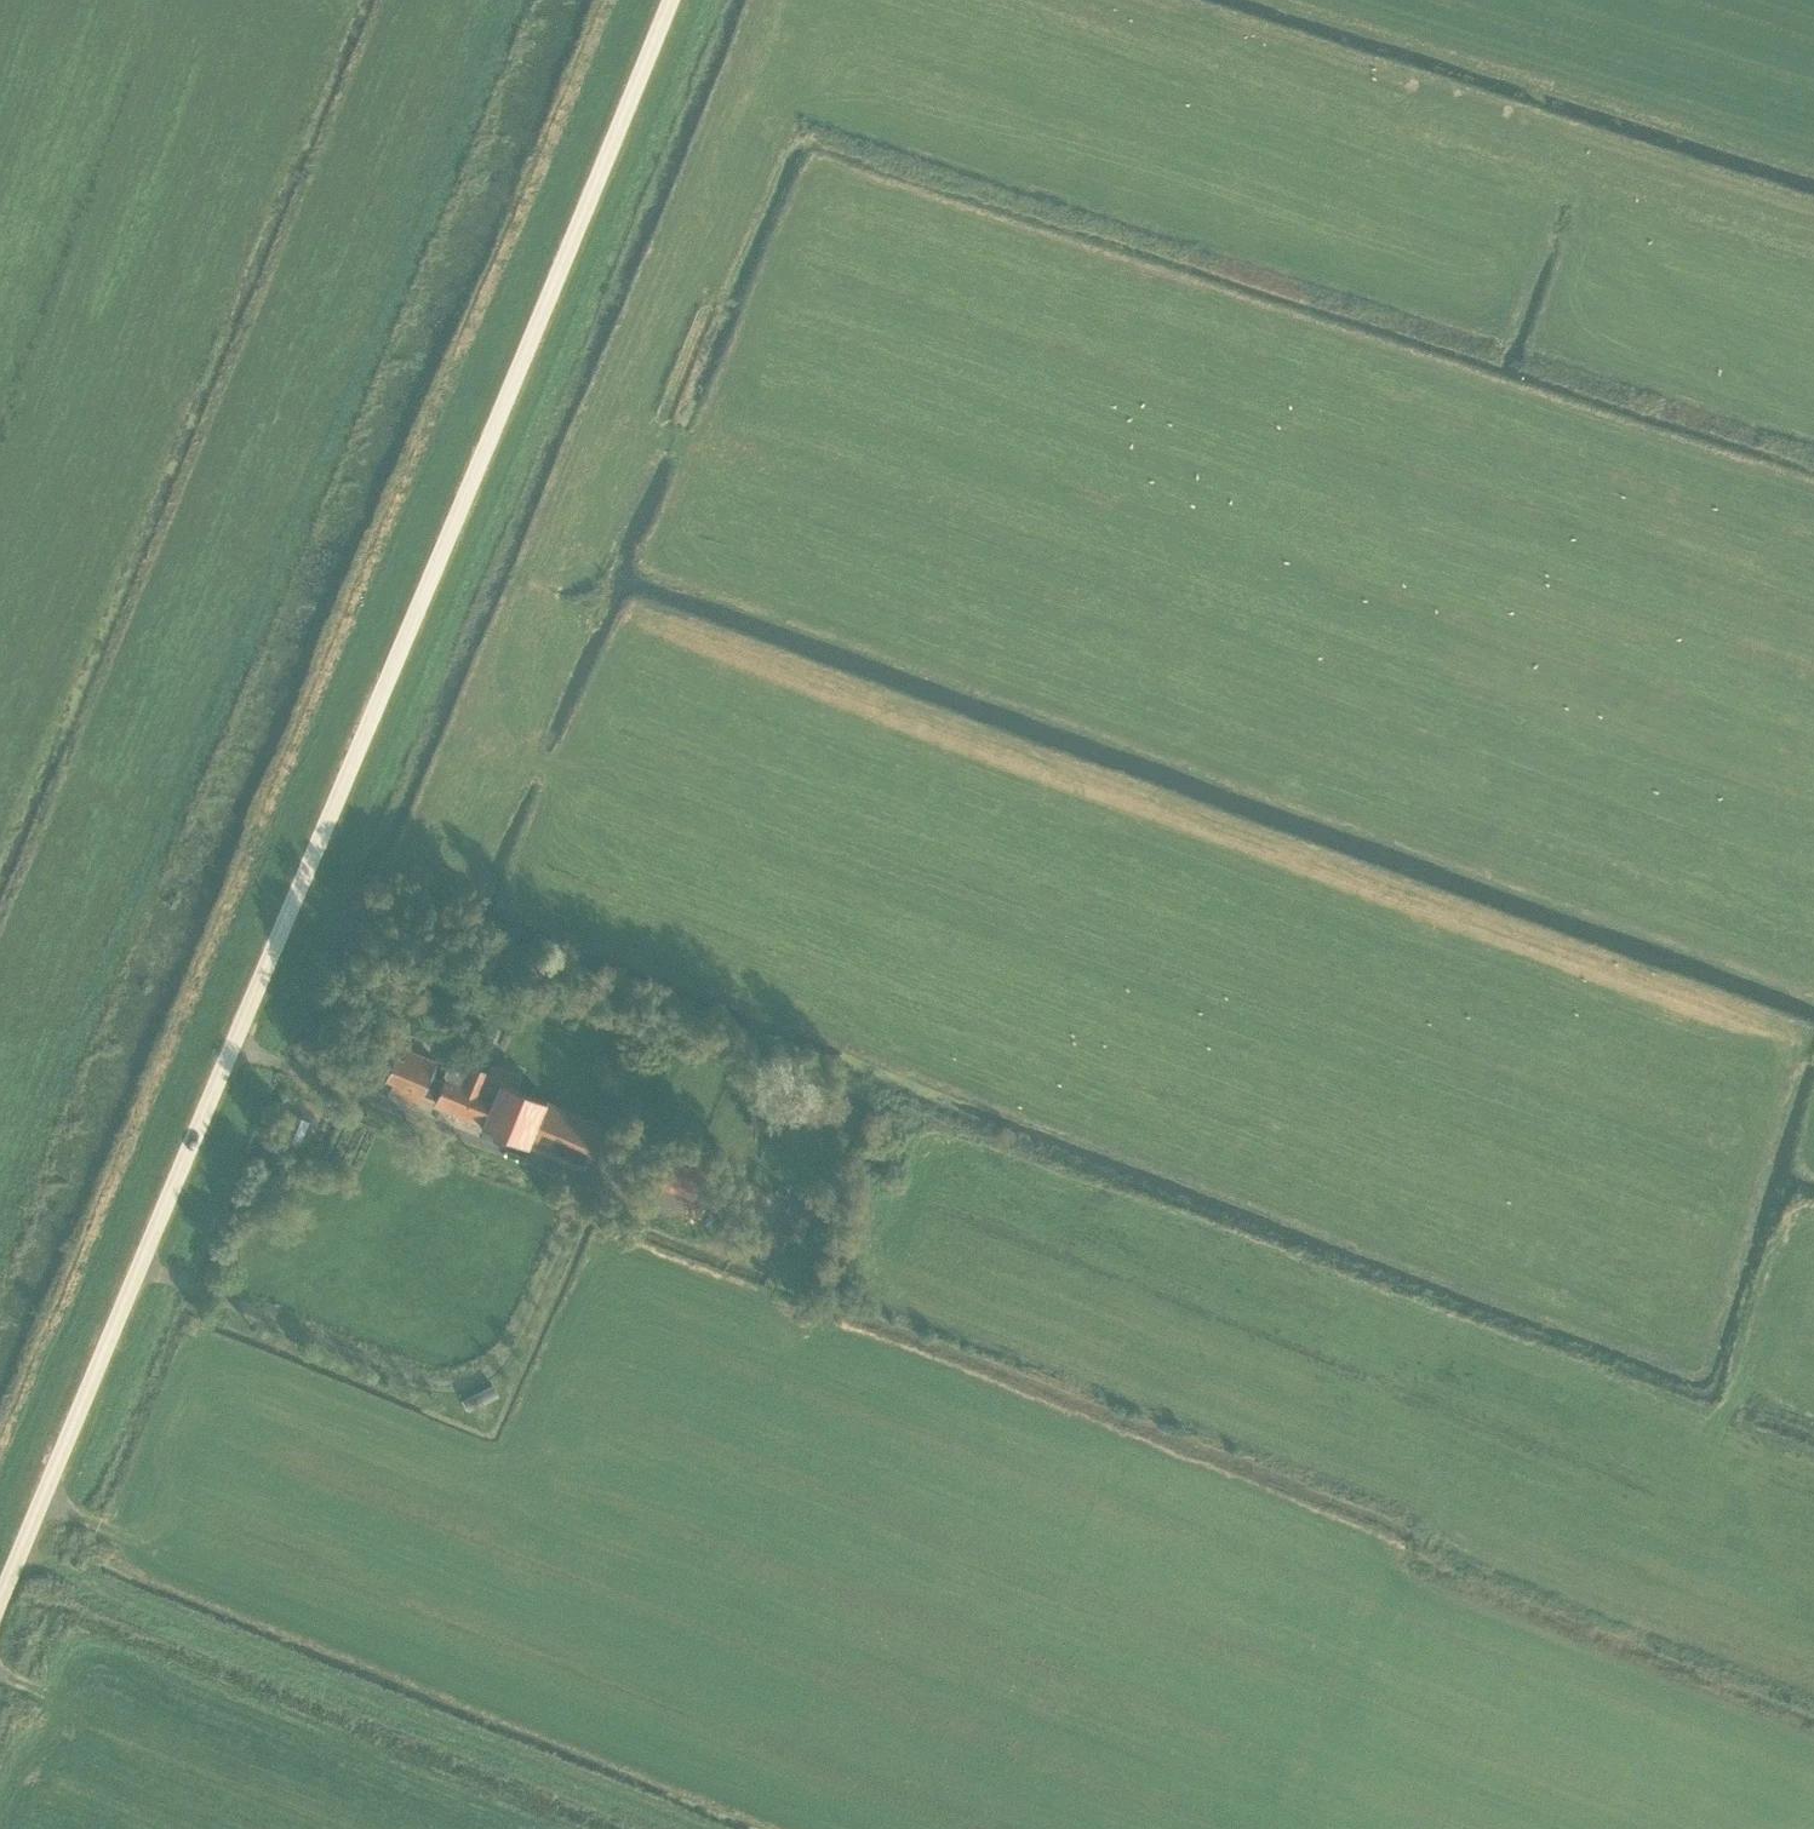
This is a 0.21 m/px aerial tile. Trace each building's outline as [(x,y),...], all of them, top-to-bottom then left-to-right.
[(401,1058),(394,1055),(384,1078),(392,1081),(387,1091),(415,1103),(418,1097),(435,1104),(434,1106),(482,1126),(481,1126),(528,1145),(527,1146),(582,1169),(600,1124),(545,1102),(499,1083),(493,1098),(478,1092),(486,1073),(470,1066),(469,1069),(448,1061),(442,1076),(444,1076),(443,1079),(430,1074),(436,1060),(406,1047),(401,1058)]
